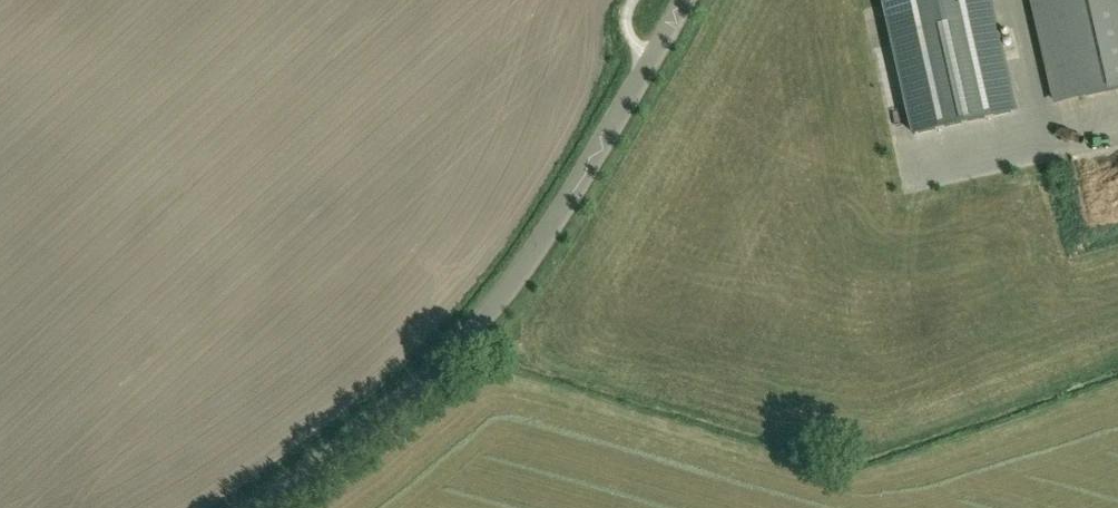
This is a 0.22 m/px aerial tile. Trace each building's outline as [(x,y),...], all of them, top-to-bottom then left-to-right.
[(916,135),(1015,112),(989,0),(885,0),(916,135)] [(1060,101),(1117,88),(1117,0),(1036,0),(1060,101)] [(1099,161),(1083,165),(1088,180),(1103,176),(1099,161)]
